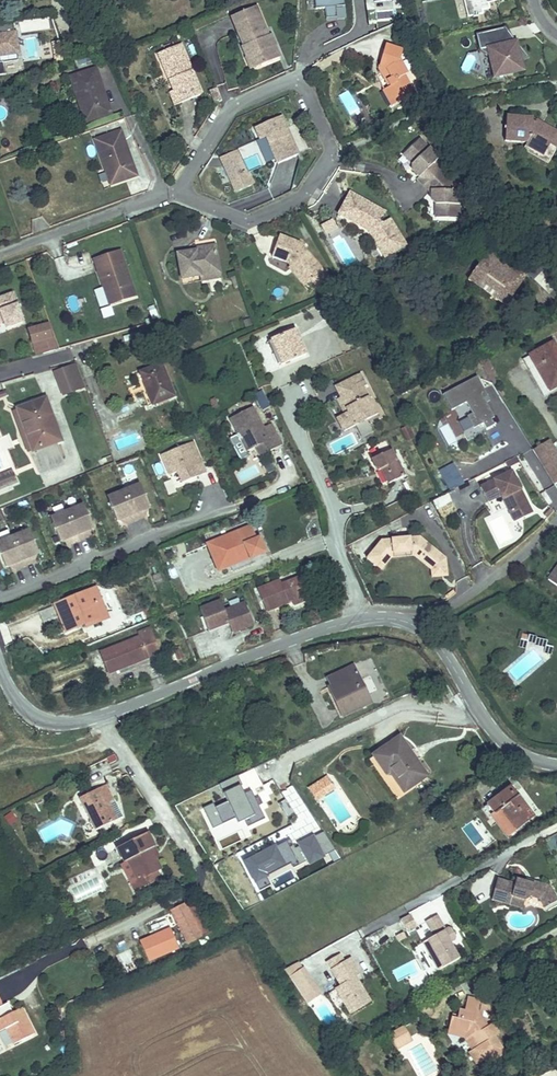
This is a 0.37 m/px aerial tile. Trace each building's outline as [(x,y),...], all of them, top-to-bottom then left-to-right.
[(344,0),(314,0),(315,9),(324,8),(326,18),(337,17),(335,7),(345,5),(344,0)] [(366,3),(375,10),(394,8),(393,0),(390,0),(374,2),(374,0),(365,0),(366,3)] [(461,19),(466,18),(466,20),(471,18),(471,17),(476,16),(475,12),(483,10),(481,4),(494,1),(494,0),(456,0),(461,19)] [(337,17),(326,18),(326,21),(346,18),(345,5),(335,7),(337,17)] [(265,30),(255,7),(230,18),(243,47),(241,47),(246,58),(255,54),(260,66),(279,58),(274,47),(271,48),(265,36),(263,37),(261,33),(265,30)] [(8,54),(13,47),(19,46),(16,30),(15,31),(13,21),(0,23),(0,55),(8,54)] [(504,28),(493,31),(497,46),(516,41),(504,28)] [(265,30),(261,33),(263,37),(265,36),(271,48),(274,47),(275,46),(270,34),(268,35),(265,30)] [(497,46),(493,31),(475,35),(486,79),(523,70),(521,63),(528,57),(520,47),(517,48),(516,41),(497,46)] [(202,93),(181,44),(158,54),(166,73),(169,72),(172,79),(169,80),(174,92),(177,90),(182,101),(202,93)] [(404,50),(387,45),(380,67),(386,79),(388,78),(391,84),(390,85),(384,88),(393,105),(406,98),(408,101),(418,96),(405,74),(408,73),(401,60),(404,50)] [(246,58),(245,58),(250,70),(260,66),(255,54),(246,58)] [(111,113),(96,68),(94,69),(71,76),(86,121),(111,113)] [(182,101),(177,90),(174,92),(169,94),(174,105),(182,101)] [(348,91),(338,97),(347,112),(357,106),(348,91)] [(535,118),(507,115),(505,140),(526,142),(544,153),(550,145),(556,134),(556,133),(535,118)] [(289,136),(284,125),(280,126),(285,137),(289,136)] [(301,163),(289,136),(285,137),(280,126),(258,136),(264,148),(269,145),(272,153),(281,172),(301,163)] [(137,175),(121,131),(111,135),(96,140),(112,184),(137,175)] [(448,179),(430,158),(434,155),(420,138),(403,153),(411,163),(411,169),(417,176),(421,181),(423,183),(429,190),(428,200),(433,204),(435,217),(458,214),(454,187),(449,188),(448,179)] [(544,153),(526,142),(525,145),(542,156),(544,153)] [(272,153),(269,145),(264,148),(267,155),(272,153)] [(421,181),(417,176),(414,179),(420,186),(423,183),(421,181)] [(429,190),(423,183),(420,186),(426,193),(429,190)] [(384,215),(348,197),(337,219),(367,234),(368,231),(370,232),(373,237),(370,239),(378,253),(389,246),(394,254),(405,248),(388,222),(380,227),(377,224),(384,215)] [(544,232),(540,215),(539,216),(533,218),(533,219),(538,234),(544,232)] [(332,220),(320,226),(324,235),(337,230),(332,220)] [(308,280),(321,271),(299,242),(278,235),(271,256),(292,264),(306,282),(308,280)] [(215,243),(201,246),(201,250),(197,251),(197,249),(177,252),(182,278),(201,274),(220,271),(215,243)] [(524,279),(529,272),(492,245),(484,256),(484,257),(479,264),(481,273),(472,274),(468,280),(471,282),(473,280),(477,283),(476,285),(478,287),(480,284),(488,284),(496,289),(497,300),(499,298),(503,301),(501,303),(506,306),(519,287),(518,280),(524,279)] [(394,254),(389,246),(378,253),(384,261),(394,254)] [(135,295),(120,251),(95,259),(110,304),(135,295)] [(301,286),(306,282),(292,264),(287,266),(301,286)] [(220,271),(201,274),(202,279),(221,276),(220,271)] [(321,271),(308,280),(314,287),(326,278),(321,271)] [(497,300),(496,289),(488,284),(480,284),(478,287),(495,299),(497,300)] [(22,321),(11,293),(0,298),(0,323),(3,321),(6,328),(22,321)] [(55,350),(48,325),(29,330),(32,342),(34,342),(37,351),(43,349),(43,350),(44,353),(55,350)] [(306,354),(295,328),(270,340),(280,365),(306,354)] [(553,342),(530,356),(522,360),(542,395),(550,390),(556,386),(556,350),(553,342)] [(85,386),(77,364),(55,372),(64,394),(85,386)] [(174,396),(162,364),(140,372),(145,384),(141,386),(148,406),(155,403),(174,396)] [(378,414),(363,386),(367,384),(361,372),(336,386),(341,396),(348,410),(349,410),(344,413),(338,416),(345,431),(357,424),(367,419),(378,414)] [(473,415),(468,418),(474,430),(484,424),(487,430),(495,426),(492,420),(495,419),(486,403),(484,399),(488,397),(477,377),(443,396),(452,412),(466,404),(473,415)] [(348,410),(341,396),(337,398),(344,412),(344,413),(349,410),(348,410)] [(61,440),(45,399),(19,408),(19,410),(25,426),(29,424),(33,436),(29,438),(33,450),(61,440)] [(252,407),(229,418),(237,435),(235,436),(237,440),(239,439),(245,452),(253,447),(258,445),(262,455),(280,446),(270,425),(262,428),(252,407)] [(33,450),(29,438),(33,436),(29,424),(25,426),(19,410),(18,410),(14,412),(28,452),(29,452),(33,450)] [(357,424),(363,436),(373,431),(367,419),(357,424)] [(549,440),(533,450),(554,484),(556,482),(556,454),(549,440)] [(162,457),(170,477),(178,474),(183,484),(199,478),(192,461),(199,457),(194,443),(162,457)] [(258,445),(253,447),(258,457),(262,455),(258,445)] [(405,476),(391,450),(371,460),(377,471),(381,470),(388,484),(405,476)] [(199,457),(192,461),(199,478),(206,474),(199,457)] [(452,481),(445,465),(437,469),(444,485),(452,481)] [(518,480),(512,469),(481,486),(489,500),(502,493),(512,511),(530,501),(520,484),(518,480)] [(11,472),(0,476),(0,488),(15,482),(11,472)] [(172,482),(164,485),(169,498),(177,494),(172,482)] [(143,491),(136,488),(124,493),(137,523),(145,519),(143,514),(149,511),(151,510),(143,491)] [(113,498),(110,505),(118,524),(120,523),(126,521),(128,526),(137,523),(124,493),(113,498)] [(533,509),(530,501),(512,511),(516,518),(533,509)] [(86,512),(79,509),(67,513),(80,543),(89,540),(86,534),(92,531),(94,531),(86,512)] [(56,518),(53,525),(61,544),(63,544),(69,541),(71,547),(80,543),(67,513),(56,518)] [(265,553),(259,538),(255,540),(250,527),(207,544),(218,570),(231,565),(229,560),(228,559),(239,555),(240,558),(249,554),(250,557),(251,559),(265,553)] [(31,538),(24,535),(13,539),(25,569),(34,565),(32,560),(38,557),(39,557),(31,538)] [(381,542),(366,560),(377,569),(388,556),(415,553),(432,566),(441,556),(419,538),(381,542)] [(2,544),(0,548),(0,554),(7,570),(8,570),(14,567),(17,573),(25,569),(13,539),(2,544)] [(388,556),(377,569),(380,571),(390,560),(414,558),(431,572),(432,579),(447,578),(446,560),(441,556),(432,566),(415,553),(388,556)] [(231,565),(250,557),(249,554),(240,558),(239,555),(228,559),(229,560),(231,565)] [(544,578),(556,587),(556,566),(553,571),(550,569),(544,578)] [(308,600),(300,577),(281,585),(280,581),(257,589),(266,612),(289,603),(287,601),(291,600),(293,606),(308,600)] [(108,618),(96,587),(55,605),(65,631),(83,624),(91,621),(92,621),(93,625),(108,618)] [(225,611),(221,601),(200,609),(208,630),(229,622),(230,624),(233,632),(254,624),(246,603),(225,611)] [(208,630),(210,633),(230,624),(229,622),(208,630)] [(159,652),(151,632),(140,636),(149,657),(159,652)] [(546,645),(547,641),(537,638),(537,636),(528,635),(527,640),(520,639),(518,646),(526,648),(528,642),(536,644),(536,645),(546,648),(544,652),(552,654),(554,646),(546,645)] [(149,657),(140,636),(103,651),(100,652),(109,673),(119,669),(149,657)] [(184,657),(180,647),(179,646),(174,649),(178,659),(183,657),(184,657)] [(371,703),(353,666),(328,679),(331,686),(328,687),(332,693),(328,695),(340,718),(343,717),(371,703)] [(426,775),(400,738),(374,757),(386,774),(391,771),(405,790),(426,775)] [(333,787),(327,779),(316,786),(321,794),(333,787)] [(106,806),(114,802),(115,802),(106,785),(79,799),(95,831),(114,821),(106,806)] [(321,794),(316,786),(310,790),(316,798),(321,794)] [(534,817),(510,786),(487,805),(484,807),(507,837),(517,830),(534,817)] [(122,817),(115,802),(114,802),(106,806),(114,821),(122,817)] [(12,812),(5,816),(9,825),(17,822),(12,812)] [(161,870),(156,858),(151,849),(154,848),(154,847),(147,834),(147,833),(117,849),(124,862),(128,861),(139,881),(156,872),(161,870)] [(159,857),(154,847),(154,848),(151,849),(156,858),(159,857)] [(135,893),(160,880),(156,872),(139,881),(131,885),(135,893)] [(536,884),(536,886),(517,881),(516,886),(499,881),(493,901),(512,906),(514,898),(527,902),(533,898),(542,900),(547,909),(556,903),(556,897),(552,888),(536,884)] [(527,902),(514,898),(512,906),(524,910),(527,902)] [(210,933),(193,899),(193,900),(185,903),(202,937),(210,933)] [(202,937),(185,903),(170,911),(187,945),(202,937)] [(404,930),(414,925),(409,915),(399,920),(404,930)] [(458,937),(454,931),(450,930),(447,932),(439,917),(428,923),(437,938),(430,942),(446,969),(462,960),(452,944),(457,941),(458,937)] [(137,941),(148,963),(179,949),(169,927),(137,941)] [(124,940),(114,943),(117,951),(127,948),(124,940)] [(446,969),(430,942),(426,945),(442,972),(446,969)] [(360,976),(351,959),(344,962),(340,955),(327,962),(340,986),(335,989),(345,1007),(349,1015),(370,1004),(365,995),(361,997),(352,980),(355,978),(360,976)] [(303,968),(299,962),(286,969),(285,970),(286,971),(290,978),(303,968)] [(320,992),(303,968),(290,978),(306,1001),(320,992)] [(365,995),(355,978),(352,980),(361,997),(365,995)] [(500,1035),(494,1024),(486,1029),(485,1027),(481,1026),(483,1020),(476,1019),(480,1001),(468,998),(464,1012),(459,1011),(456,1019),(452,1018),(448,1033),(465,1038),(473,1051),(469,1054),(476,1066),(486,1060),(487,1063),(495,1058),(496,1060),(506,1054),(496,1038),(500,1035)] [(24,1013),(23,1014),(14,1018),(12,1014),(12,1013),(8,1004),(2,1007),(0,1004),(0,1031),(6,1028),(14,1044),(34,1034),(24,1013)] [(24,1013),(22,1009),(12,1013),(12,1014),(14,1018),(23,1014),(24,1013)] [(406,1026),(397,1031),(403,1042),(412,1037),(406,1026)] [(397,1031),(390,1035),(396,1046),(403,1042),(397,1031)]
